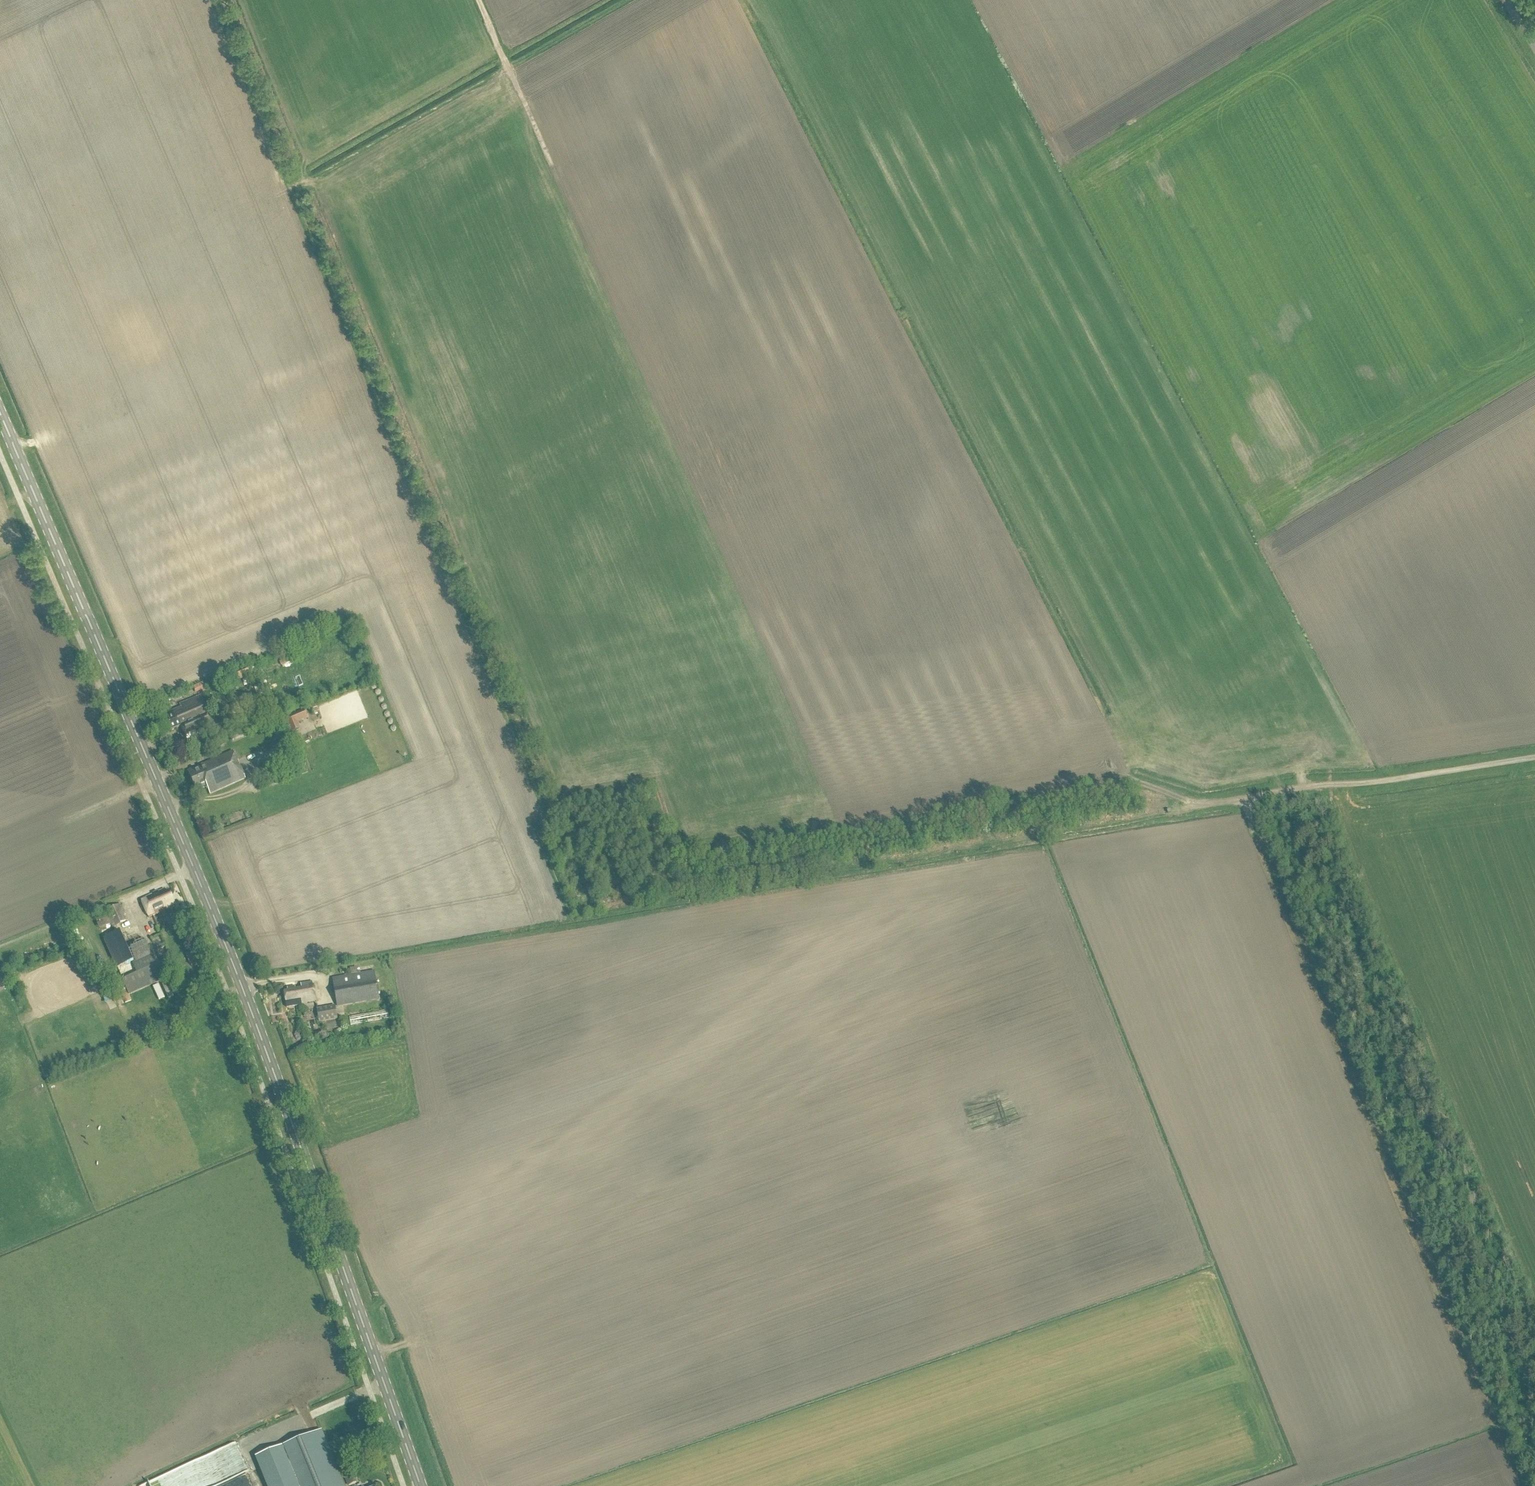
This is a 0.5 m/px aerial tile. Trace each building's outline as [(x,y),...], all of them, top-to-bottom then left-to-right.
[(290,656),(279,661),(281,667),(293,662),(290,656)] [(236,672),(240,680),(252,675),(248,667),(236,672)] [(182,709),(165,716),(171,731),(183,728),(188,741),(216,730),(212,721),(202,697),(198,699),(181,705),(182,709)] [(304,711),(285,719),(292,734),(301,730),(298,724),(308,720),(304,711)] [(248,732),(231,738),(233,743),(250,737),(248,732)] [(219,749),(217,742),(203,747),(206,754),(219,749)] [(245,780),(234,754),(212,763),(211,762),(189,772),(197,792),(208,788),(210,794),(245,780)] [(167,916),(166,912),(176,907),(170,893),(167,895),(165,889),(142,899),(150,919),(161,914),(163,918),(167,916)] [(121,905),(108,911),(115,927),(129,921),(121,905)] [(137,974),(124,980),(131,996),(162,982),(151,956),(135,963),(132,964),(137,974)] [(332,979),(336,1008),(379,1001),(375,972),(358,974),(351,975),(332,979)] [(285,994),(287,1009),(317,1004),(314,984),(302,987),(302,991),(297,992),(296,989),(287,990),(288,993),(285,994)] [(336,1006),(317,1009),(319,1022),(338,1019),(336,1006)] [(349,1021),(350,1031),(389,1029),(388,1018),(349,1021)] [(337,1030),(336,1021),(319,1024),(320,1033),(337,1030)] [(321,1430),(275,1448),(290,1485),(343,1485),(321,1430)] [(353,1475),(350,1466),(343,1469),(346,1477),(353,1475)]
